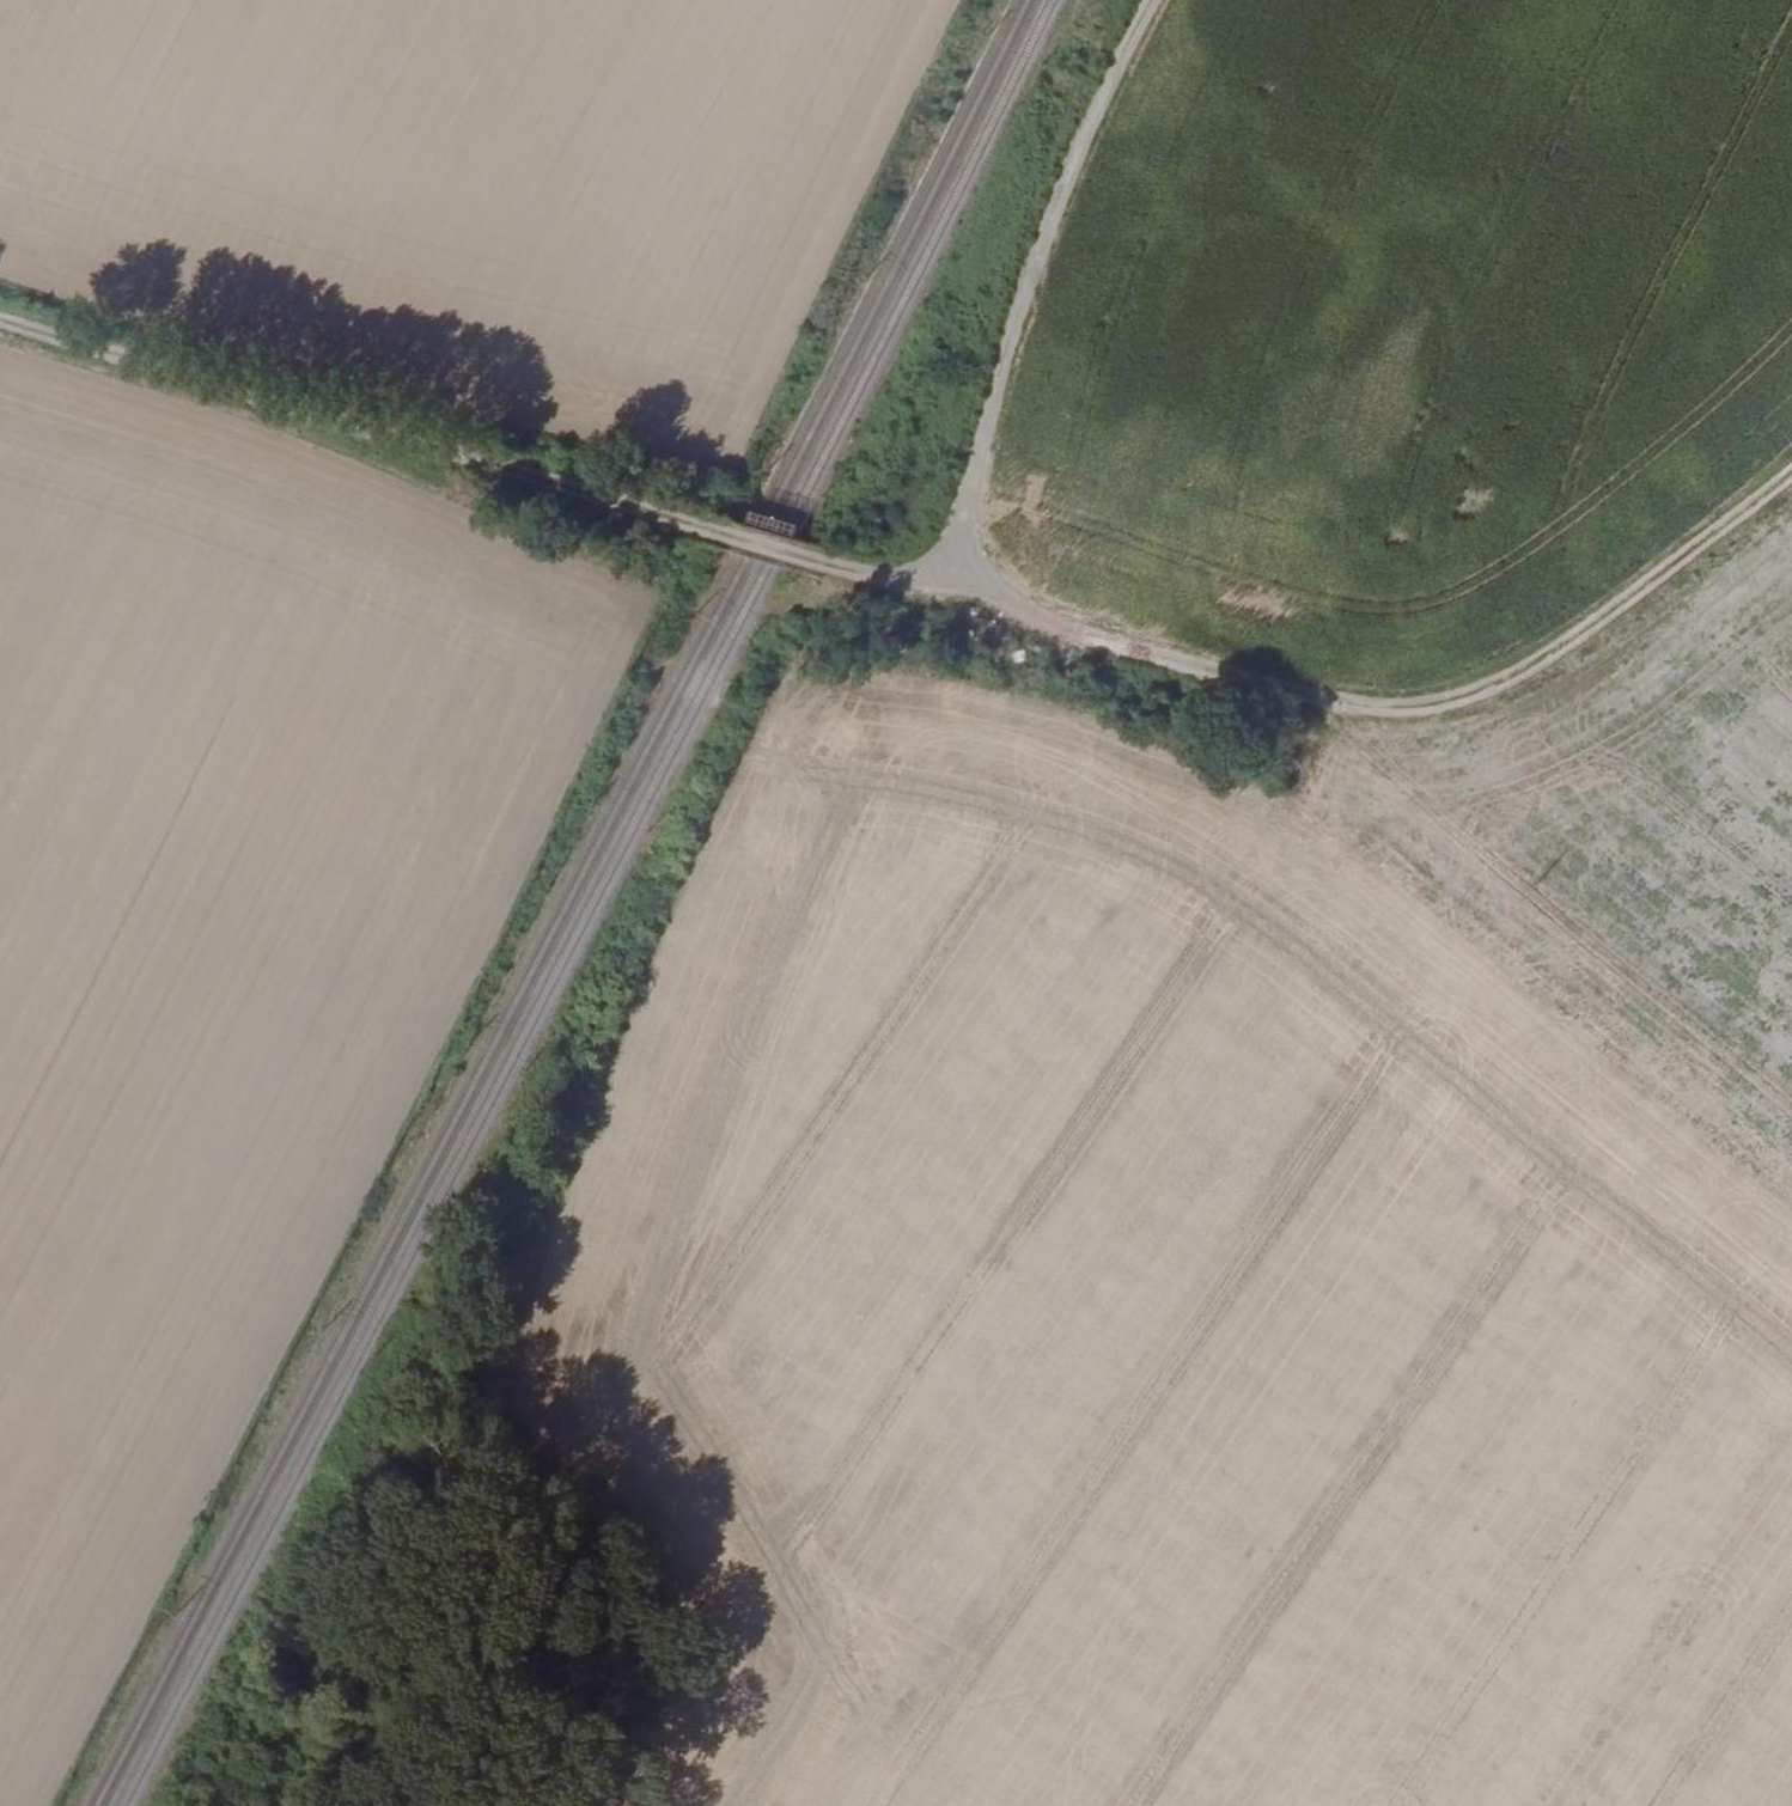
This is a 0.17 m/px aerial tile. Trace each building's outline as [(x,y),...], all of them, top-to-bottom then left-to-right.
[(378,1546),(395,1527),(388,1522),(372,1540),(378,1546)]
